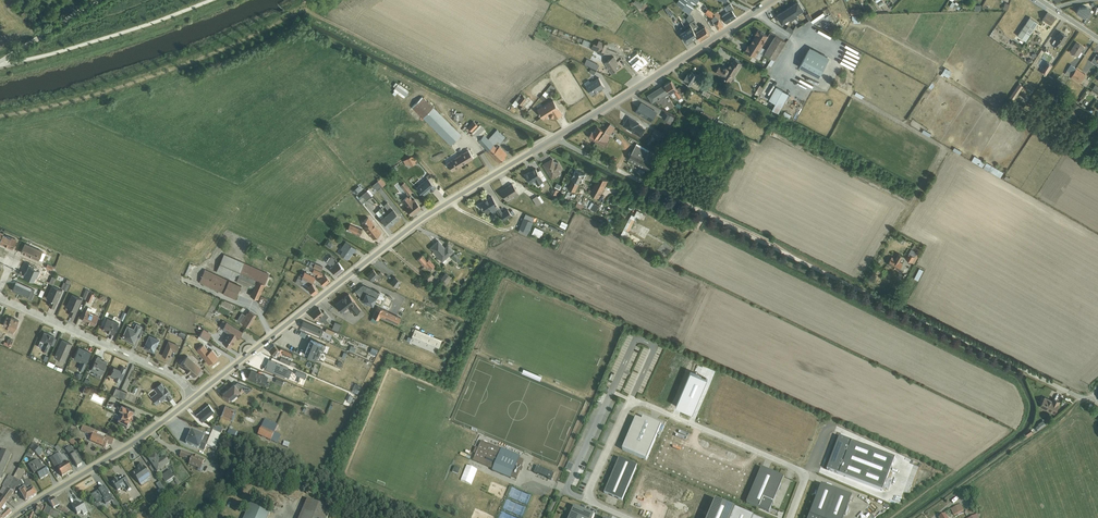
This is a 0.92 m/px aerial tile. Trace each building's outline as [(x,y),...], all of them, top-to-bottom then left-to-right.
[(634,2),(644,10),(648,4),(642,0),(635,0),(634,2)] [(677,2),(689,14),(694,7),(697,3),(699,0),(678,0),(677,2)] [(950,6),(952,7),(953,6),(959,9),(960,7),(958,5),(959,3),(956,1),(955,2),(953,1),(954,0),(951,0),(952,1),(950,6)] [(791,6),(797,14),(803,10),(798,2),(791,6)] [(728,12),(722,15),(727,23),(736,17),(732,10),(734,9),(731,3),(724,7),(728,12)] [(666,8),(665,8),(670,15),(673,14),(674,13),(671,10),(668,6),(666,8)] [(720,18),(715,14),(706,6),(703,9),(704,10),(704,11),(705,12),(712,18),(719,28),(724,25),(720,18)] [(789,18),(789,19),(791,21),(798,16),(797,15),(797,14),(791,6),(784,11),(785,13),(787,16),(789,18)] [(1086,16),(1090,11),(1091,9),(1087,6),(1079,7),(1076,12),(1085,18),(1086,16)] [(785,13),(784,11),(777,15),(778,16),(782,23),(789,19),(789,18),(787,16),(785,13)] [(1048,12),(1043,19),(1050,24),(1055,17),(1048,12)] [(690,23),(698,36),(701,40),(710,34),(704,24),(700,27),(700,26),(699,27),(695,19),(693,15),(690,13),(688,15),(688,17),(687,18),(690,23)] [(1030,17),(1018,35),(1026,40),(1038,23),(1030,17)] [(685,27),(693,39),(698,36),(690,23),(685,27)] [(693,39),(685,27),(684,25),(683,26),(681,27),(683,31),(681,32),(688,43),(693,39)] [(748,45),(745,50),(756,57),(769,36),(758,29),(755,35),(756,35),(749,46),(748,45)] [(1055,39),(1052,42),(1054,45),(1054,44),(1060,47),(1067,36),(1061,31),(1059,35),(1057,34),(1054,38),(1055,39)] [(776,35),(765,53),(772,57),(768,64),(771,66),(786,41),(776,35)] [(607,48),(597,44),(584,39),(582,44),(591,48),(599,51),(598,53),(603,55),(604,52),(605,52),(607,48)] [(597,44),(607,48),(608,44),(599,40),(597,44)] [(1076,42),(1070,51),(1078,56),(1080,57),(1085,49),(1083,47),(1084,46),(1076,42)] [(810,47),(800,66),(819,77),(830,57),(816,50),(810,47)] [(1046,52),(1055,59),(1059,53),(1049,47),(1046,52)] [(866,65),(872,53),(866,50),(862,58),(860,58),(858,62),(866,65)] [(614,56),(605,62),(613,74),(617,71),(617,70),(621,67),(614,56)] [(637,62),(642,72),(653,66),(648,56),(637,62)] [(587,58),(585,63),(597,69),(599,64),(587,58)] [(719,66),(716,72),(731,81),(743,63),(735,59),(733,62),(731,61),(727,67),(724,67),(723,68),(719,66)] [(1043,68),(1041,72),(1046,75),(1053,65),(1047,61),(1042,68),(1043,68)] [(1071,77),(1077,68),(1071,64),(1065,73),(1071,77)] [(1077,68),(1071,77),(1080,83),(1086,74),(1077,68)] [(689,73),(684,80),(691,85),(694,81),(695,82),(699,75),(695,73),(692,71),(690,74),(689,73)] [(589,80),(584,83),(592,95),(596,92),(598,91),(598,90),(605,86),(599,77),(593,80),(590,81),(589,80)] [(666,87),(670,93),(673,91),(680,101),(684,99),(682,96),(683,95),(682,92),(685,90),(681,86),(677,88),(671,80),(665,84),(666,87)] [(398,83),(393,90),(404,98),(406,96),(408,93),(409,90),(398,83)] [(1019,83),(1010,96),(1014,99),(1023,86),(1019,83)] [(545,91),(540,97),(544,100),(546,97),(549,93),(550,94),(555,87),(551,84),(546,91),(545,91)] [(759,84),(754,92),(759,95),(764,87),(759,84)] [(776,86),(769,99),(775,103),(772,109),(779,112),(789,93),(776,86)] [(663,93),(660,88),(648,95),(653,103),(657,100),(659,105),(662,103),(664,107),(668,104),(670,108),(675,105),(668,94),(670,93),(666,87),(663,88),(666,92),(663,93)] [(1087,90),(1079,101),(1081,102),(1089,91),(1087,90)] [(422,96),(412,107),(451,146),(461,135),(422,96)] [(539,111),(554,101),(553,100),(543,106),(543,105),(538,108),(539,111)] [(554,101),(539,111),(540,111),(539,112),(540,113),(541,113),(544,119),(550,115),(551,116),(553,116),(554,116),(555,118),(562,114),(554,101)] [(642,102),(636,112),(651,122),(657,111),(642,102)] [(665,111),(662,117),(672,122),(675,117),(665,111)] [(454,115),(454,120),(462,120),(463,112),(455,112),(455,115),(454,115)] [(628,118),(623,125),(641,136),(646,129),(639,124),(640,123),(630,117),(630,119),(628,118)] [(473,121),(467,127),(472,131),(478,125),(473,121)] [(605,130),(597,142),(605,146),(609,141),(608,140),(610,137),(609,136),(615,127),(610,123),(605,130)] [(480,124),(471,133),(472,135),(472,136),(475,138),(476,139),(477,139),(486,130),(484,129),(485,128),(482,125),(482,126),(480,124)] [(597,142),(605,130),(598,126),(594,131),(593,131),(589,137),(597,142)] [(655,128),(652,134),(663,141),(666,135),(655,128)] [(488,150),(494,145),(498,141),(499,142),(501,141),(505,137),(497,129),(488,138),(484,134),(478,139),(488,150)] [(636,144),(629,159),(649,170),(657,155),(636,144)] [(494,145),(488,150),(499,162),(507,154),(499,146),(498,147),(497,146),(496,147),(494,145)] [(468,149),(447,162),(452,171),(473,158),(468,149)] [(413,154),(403,161),(406,165),(409,163),(411,166),(419,160),(413,154)] [(975,155),(971,161),(1000,177),(1004,172),(994,166),(992,168),(985,164),(986,162),(975,155)] [(553,159),(544,164),(552,178),(562,172),(561,171),(561,170),(560,169),(562,168),(558,162),(557,161),(555,161),(554,161),(553,159)] [(536,168),(525,175),(529,181),(530,180),(532,183),(536,180),(538,184),(544,181),(543,180),(545,179),(542,176),(541,177),(536,168)] [(572,178),(568,187),(575,191),(580,182),(585,173),(576,169),(572,178)] [(590,189),(588,192),(598,198),(608,180),(599,175),(592,190),(590,189)] [(429,179),(435,187),(439,184),(432,176),(429,179)] [(435,187),(429,179),(427,177),(416,188),(420,193),(421,192),(424,195),(428,191),(429,189),(431,191),(436,187),(435,187)] [(382,186),(378,181),(372,185),(377,191),(382,186)] [(404,182),(401,185),(408,195),(412,192),(404,182)] [(509,186),(500,191),(506,200),(513,195),(515,198),(520,195),(512,183),(509,185),(509,186)] [(359,185),(353,190),(356,194),(360,190),(359,189),(361,188),(359,185)] [(372,196),(367,191),(358,198),(363,203),(372,196)] [(408,195),(402,200),(407,207),(405,208),(411,215),(420,207),(414,199),(413,200),(410,196),(409,197),(408,195)] [(537,195),(533,198),(537,205),(544,201),(540,195),(538,196),(537,195)] [(578,201),(576,206),(581,209),(584,203),(580,201),(582,197),(578,195),(576,199),(578,201)] [(492,196),(480,203),(486,213),(491,210),(492,212),(496,209),(503,221),(512,215),(508,209),(502,212),(492,196)] [(387,214),(394,222),(400,217),(387,202),(384,205),(389,211),(387,214)] [(588,206),(588,208),(589,209),(590,208),(596,212),(600,205),(593,202),(590,207),(588,206)] [(394,222),(387,214),(381,207),(375,212),(388,227),(394,222)] [(519,228),(518,231),(527,235),(528,232),(529,232),(533,221),(535,217),(526,213),(524,217),(519,228)] [(350,224),(347,229),(360,235),(362,229),(350,224)] [(535,226),(532,233),(540,237),(543,230),(535,226)] [(0,240),(0,242),(13,248),(17,239),(12,236),(11,237),(3,234),(4,233),(0,231),(0,239),(0,240)] [(374,238),(379,243),(386,237),(381,232),(374,238)] [(367,233),(365,237),(373,241),(375,236),(367,233)] [(438,240),(430,247),(444,262),(446,259),(454,251),(448,244),(444,247),(438,240)] [(343,250),(340,254),(348,259),(353,251),(355,252),(357,249),(345,241),(340,249),(343,250)] [(25,242),(21,251),(39,259),(39,258),(42,251),(43,250),(25,242)] [(911,249),(905,258),(914,263),(919,254),(911,249)] [(892,256),(887,263),(899,270),(903,263),(900,261),(903,255),(899,253),(896,258),(892,256)] [(237,281),(245,263),(224,254),(216,272),(237,281)] [(422,255),(418,259),(426,268),(427,266),(431,270),(432,269),(432,268),(435,265),(429,259),(427,260),(422,255)] [(330,257),(327,261),(326,262),(331,265),(332,263),(333,265),(330,268),(336,275),(344,269),(338,262),(336,263),(334,261),(335,259),(331,256),(330,257)] [(311,261),(309,265),(321,270),(323,266),(311,261)] [(245,263),(237,281),(244,284),(254,288),(250,295),(255,297),(254,301),(264,305),(267,298),(261,296),(260,299),(258,299),(269,274),(261,270),(245,263)] [(919,268),(914,278),(918,280),(924,270),(919,268)] [(205,269),(199,282),(229,296),(235,298),(240,287),(241,285),(215,274),(205,269)] [(314,269),(312,273),(317,275),(317,276),(320,277),(318,279),(324,285),(330,280),(325,273),(314,269)] [(373,269),(367,274),(372,280),(376,277),(378,279),(383,275),(381,272),(378,274),(373,269)] [(299,276),(312,283),(315,276),(305,271),(303,274),(301,273),(299,276)] [(445,272),(441,278),(447,282),(452,277),(445,272)] [(312,283),(299,276),(299,275),(295,282),(301,286),(302,284),(303,283),(309,285),(307,286),(313,294),(318,290),(312,283)] [(395,276),(391,282),(398,288),(400,285),(398,284),(401,280),(395,276)] [(64,281),(61,287),(63,288),(67,290),(70,284),(69,284),(71,280),(67,279),(65,282),(64,281)] [(16,281),(12,290),(27,296),(31,298),(33,294),(34,291),(35,289),(16,281)] [(52,285),(46,297),(51,300),(49,305),(54,307),(63,289),(52,285)] [(362,287),(361,286),(355,291),(363,300),(367,302),(365,305),(369,307),(371,304),(373,305),(376,297),(377,297),(379,292),(366,285),(365,287),(363,286),(362,287)] [(87,287),(82,297),(86,299),(90,291),(91,289),(87,287)] [(336,303),(349,291),(347,288),(333,300),(336,303)] [(86,299),(86,300),(91,302),(94,293),(90,291),(86,299)] [(72,294),(66,306),(71,309),(69,314),(74,316),(82,298),(72,294)] [(349,294),(336,304),(343,314),(350,309),(354,315),(361,309),(349,294)] [(88,306),(82,319),(94,325),(98,315),(90,312),(92,308),(88,306)] [(376,318),(379,319),(380,316),(397,324),(400,317),(377,306),(372,316),(376,318)] [(394,312),(399,315),(402,309),(398,306),(394,312)] [(322,315),(326,318),(328,316),(324,310),(322,312),(319,307),(315,311),(320,317),(322,315)] [(242,312),(237,320),(248,327),(256,314),(249,310),(248,312),(247,312),(245,314),(242,312)] [(320,317),(315,311),(311,314),(316,320),(318,318),(321,322),(322,321),(325,324),(328,321),(326,318),(322,315),(320,317)] [(7,316),(3,325),(10,328),(9,331),(13,333),(19,320),(11,317),(11,318),(7,316)] [(107,317),(102,328),(114,334),(119,322),(107,317)] [(223,320),(219,326),(222,328),(222,329),(228,333),(222,341),(231,347),(237,337),(239,338),(243,332),(223,320)] [(303,321),(301,327),(321,335),(323,329),(303,321)] [(139,332),(142,325),(136,322),(134,327),(128,325),(122,337),(134,342),(139,332)] [(292,323),(288,327),(294,334),(298,330),(292,323)] [(199,335),(207,340),(212,333),(204,328),(199,335)] [(415,328),(409,341),(436,353),(442,340),(415,328)] [(51,344),(54,336),(44,331),(38,346),(42,347),(41,348),(47,351),(50,344),(51,344)] [(316,340),(319,335),(312,332),(309,337),(316,340)] [(150,334),(144,347),(145,347),(153,351),(154,351),(157,344),(158,344),(160,339),(150,334)] [(311,338),(304,354),(319,360),(326,344),(311,338)] [(62,339),(55,356),(65,361),(72,343),(62,339)] [(169,340),(162,355),(169,358),(172,350),(175,351),(178,344),(169,340)] [(204,344),(197,349),(209,364),(218,357),(212,349),(209,351),(204,344)] [(274,344),(269,350),(275,355),(276,353),(279,356),(282,353),(290,357),(292,353),(281,348),(279,349),(274,344)] [(79,347),(74,358),(81,361),(78,368),(83,370),(91,352),(86,350),(86,351),(79,348),(79,347)] [(97,357),(91,369),(98,372),(96,376),(100,377),(101,374),(107,362),(103,360),(103,361),(101,360),(102,357),(98,355),(97,357)] [(197,373),(200,369),(201,368),(188,355),(180,363),(194,376),(197,373)] [(265,368),(266,369),(275,372),(277,367),(268,364),(268,365),(267,364),(260,355),(257,357),(254,360),(259,367),(261,365),(263,367),(265,368)] [(270,356),(269,361),(292,371),(294,367),(270,356)] [(281,357),(280,360),(296,367),(297,363),(281,357)] [(314,366),(311,373),(316,375),(319,368),(318,367),(319,364),(315,362),(314,366)] [(114,367),(111,375),(114,376),(113,379),(120,381),(126,367),(122,366),(121,370),(114,367)] [(523,368),(521,372),(540,380),(541,376),(523,368)] [(249,374),(248,378),(264,385),(268,377),(251,370),(249,374)] [(278,375),(277,377),(286,381),(287,377),(283,375),(284,372),(279,370),(278,374),(280,374),(279,376),(278,375)] [(157,391),(151,396),(157,404),(166,397),(168,400),(172,397),(170,394),(171,393),(165,385),(164,386),(161,382),(154,388),(157,391)] [(235,384),(223,393),(229,400),(240,391),(239,389),(242,387),(246,393),(252,388),(238,382),(235,384)] [(118,396),(121,389),(116,387),(113,394),(118,396)] [(121,389),(118,396),(124,399),(127,392),(121,389)] [(1041,405),(1055,412),(1059,404),(1060,401),(1054,398),(1052,401),(1049,400),(1049,399),(1045,397),(1044,398),(1042,403),(1041,405)] [(122,417),(118,426),(127,430),(128,429),(129,427),(129,426),(129,425),(131,421),(129,420),(130,420),(133,415),(132,415),(135,410),(122,403),(119,409),(124,411),(121,416),(122,417)] [(209,404),(197,414),(198,415),(197,416),(198,417),(199,417),(202,421),(206,418),(208,420),(214,416),(212,413),(215,411),(209,404)] [(225,405),(221,416),(230,419),(233,420),(236,412),(236,410),(232,408),(225,405)] [(1055,412),(1041,405),(1040,407),(1055,414),(1055,412)] [(636,419),(623,450),(647,461),(662,426),(644,418),(642,421),(636,419)] [(265,419),(257,435),(270,441),(271,441),(277,444),(281,435),(274,432),(278,425),(265,419)] [(1043,420),(1038,423),(1038,424),(1035,426),(1038,430),(1046,424),(1043,420)] [(108,441),(113,443),(115,440),(106,436),(107,436),(83,426),(81,431),(93,436),(90,441),(105,448),(107,444),(108,441)] [(214,432),(221,434),(223,429),(215,426),(213,431),(214,432)] [(229,428),(227,434),(234,437),(233,439),(235,440),(238,432),(229,428)] [(214,432),(213,431),(209,439),(191,431),(186,444),(204,451),(206,446),(214,450),(221,434),(214,432)] [(69,439),(68,441),(69,442),(69,443),(77,449),(78,446),(76,445),(77,443),(71,439),(71,440),(69,439)] [(476,447),(473,453),(476,454),(473,461),(493,469),(492,471),(511,479),(512,477),(517,479),(520,471),(521,471),(522,470),(523,468),(521,467),(524,461),(519,459),(520,456),(502,449),(482,441),(479,449),(476,447)] [(34,453),(35,453),(39,457),(43,453),(35,446),(31,449),(35,453),(34,453)] [(70,447),(66,450),(71,457),(77,468),(82,465),(80,461),(82,460),(79,454),(78,455),(77,454),(78,453),(76,451),(75,452),(73,450),(74,448),(71,446),(70,447)] [(1,479),(2,479),(4,474),(3,474),(12,454),(2,450),(0,453),(0,481),(1,479)] [(67,474),(56,455),(48,451),(46,454),(50,455),(52,458),(53,457),(57,464),(55,465),(62,477),(67,474)] [(182,451),(179,457),(185,460),(190,462),(189,465),(198,469),(198,471),(200,472),(202,471),(205,466),(203,465),(204,461),(193,455),(193,456),(182,451)] [(56,455),(67,474),(73,471),(67,461),(65,461),(64,460),(63,460),(59,453),(56,455)] [(156,455),(149,459),(158,472),(170,464),(165,456),(159,460),(156,455)] [(619,458),(604,493),(622,501),(637,466),(619,458)] [(37,460),(28,465),(34,475),(37,473),(41,480),(49,475),(44,468),(43,469),(37,460)] [(139,469),(132,474),(141,487),(148,482),(147,480),(151,477),(142,464),(138,467),(139,469)] [(455,466),(452,472),(458,475),(461,469),(455,466)] [(3,496),(1,498),(7,502),(13,493),(16,487),(19,492),(19,493),(20,496),(23,496),(26,502),(37,495),(28,480),(24,474),(25,472),(19,467),(13,478),(3,496)] [(761,468),(747,503),(769,512),(784,478),(761,468)] [(170,471),(161,477),(165,483),(166,483),(167,485),(173,481),(172,479),(174,477),(170,471)] [(111,479),(113,482),(124,476),(121,473),(111,479)] [(0,492),(0,494),(3,496),(13,478),(9,476),(8,476),(7,477),(2,486),(3,487),(0,492)] [(118,480),(112,483),(113,484),(118,492),(121,489),(123,491),(124,489),(126,493),(132,489),(124,477),(118,481),(118,480)] [(160,482),(156,485),(160,490),(157,492),(160,496),(162,494),(165,498),(167,494),(160,482)] [(809,517),(843,517),(852,496),(822,484),(809,517)] [(98,492),(91,496),(94,501),(95,501),(96,503),(93,505),(93,506),(97,507),(99,506),(98,505),(103,502),(106,506),(112,502),(115,508),(119,505),(115,500),(113,501),(105,488),(99,491),(100,492),(98,493),(98,492)] [(53,499),(58,507),(69,512),(70,508),(64,505),(65,505),(64,503),(66,503),(61,494),(53,499)] [(0,500),(0,517),(6,517),(12,513),(11,512),(7,508),(4,506),(7,502),(1,498),(0,500)] [(58,507),(53,499),(48,501),(53,510),(58,507)] [(331,509),(307,499),(299,517),(327,517),(331,509)] [(736,509),(716,501),(708,517),(732,517),(736,509)] [(76,502),(72,505),(77,515),(82,513),(84,516),(88,513),(83,504),(80,506),(78,503),(77,504),(76,502)] [(244,517),(267,517),(270,512),(250,503),(244,517)] [(961,504),(951,509),(954,515),(964,510),(961,504)] [(49,516),(52,510),(47,506),(43,513),(49,516)] [(69,512),(58,507),(59,507),(57,510),(67,515),(69,512)] [(570,517),(594,517),(595,515),(575,507),(570,517)] [(977,514),(973,507),(956,516),(956,517),(954,517),(970,517),(977,514)] [(732,517),(757,517),(736,509),(732,517)]
